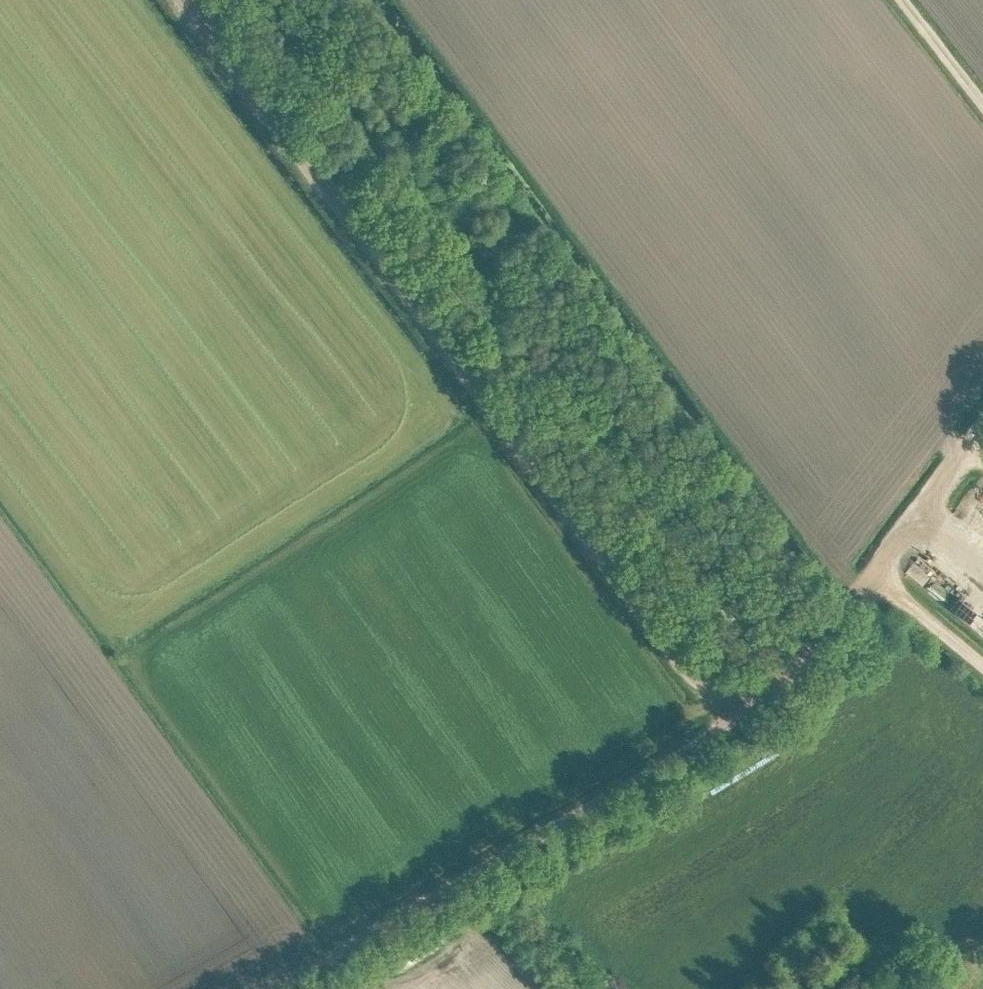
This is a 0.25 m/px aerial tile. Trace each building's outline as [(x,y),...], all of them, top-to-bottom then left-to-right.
[(528,988),(503,963),(496,971),(514,988),(528,988)]
